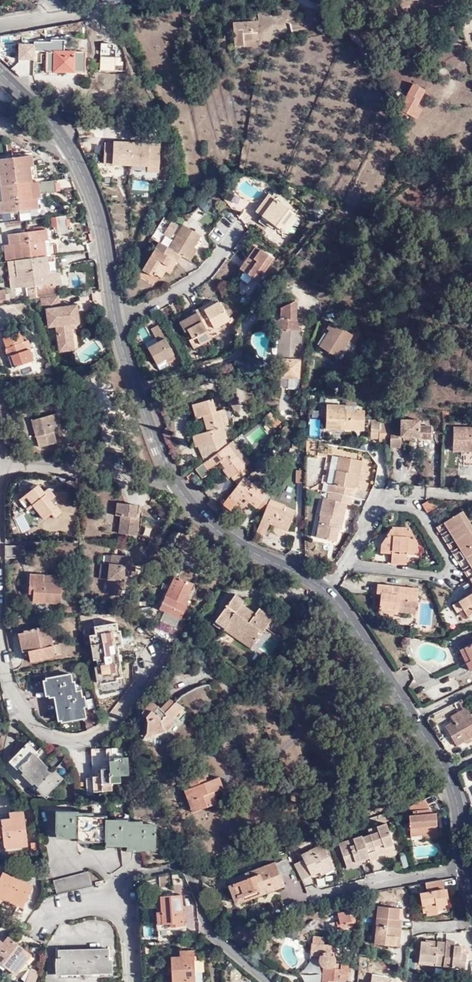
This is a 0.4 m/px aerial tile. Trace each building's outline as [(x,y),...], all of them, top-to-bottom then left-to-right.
[(243,41),(258,40),(256,21),(233,23),(235,47),(244,46),(243,41)] [(53,64),(53,72),(85,72),(85,52),(46,52),(46,64),(53,64)] [(411,116),(416,106),(425,90),(413,83),(398,109),(401,111),(398,115),(405,119),(407,115),(411,116)] [(422,109),(416,106),(411,116),(416,120),(422,109)] [(159,173),(160,141),(103,140),(103,163),(133,164),(133,172),(159,173)] [(32,182),(30,168),(33,167),(32,155),(0,159),(0,187),(32,182)] [(32,182),(0,187),(0,213),(0,215),(39,209),(37,199),(41,198),(40,194),(71,190),(70,180),(55,182),(54,179),(32,182)] [(134,188),(148,190),(148,181),(134,180),(134,188)] [(296,214),(269,194),(255,212),(282,232),(296,214)] [(68,234),(65,216),(51,218),(52,227),(56,227),(57,235),(68,234)] [(166,223),(162,220),(156,229),(160,232),(166,223)] [(165,234),(159,242),(181,256),(190,261),(197,249),(194,247),(201,236),(183,225),(174,240),(171,238),(178,227),(171,222),(164,233),(165,234)] [(52,287),(55,286),(61,285),(59,272),(49,273),(47,257),(50,256),(47,230),(8,235),(9,245),(4,246),(6,262),(7,262),(15,260),(17,277),(9,278),(11,289),(27,287),(29,299),(36,298),(34,286),(37,286),(51,284),(52,287)] [(159,242),(142,270),(152,276),(153,274),(161,278),(165,271),(172,259),(176,262),(177,263),(181,256),(159,242)] [(240,269),(257,282),(273,258),(256,247),(240,269)] [(172,259),(165,271),(170,274),(176,262),(172,259)] [(15,260),(7,262),(9,278),(17,277),(15,260)] [(56,295),(55,286),(52,287),(51,284),(37,286),(39,297),(56,295)] [(8,300),(7,290),(0,291),(0,301),(8,300)] [(56,326),(57,334),(72,330),(71,329),(66,325),(75,323),(79,323),(76,305),(60,308),(59,295),(41,298),(42,311),(46,311),(48,327),(56,326)] [(203,310),(215,304),(213,300),(202,307),(203,310)] [(282,319),(297,320),(298,300),(282,308),(282,319)] [(197,313),(207,330),(213,327),(214,329),(229,321),(219,302),(215,304),(203,310),(202,307),(196,311),(197,313)] [(200,345),(211,339),(207,330),(197,313),(179,323),(184,333),(187,331),(192,340),(196,338),(200,345)] [(299,320),(297,320),(282,319),(280,319),(279,329),(278,358),(281,358),(280,379),(300,379),(301,348),(299,348),(300,338),(301,338),(302,330),(299,330),(299,320)] [(353,335),(334,323),(329,331),(319,347),(338,358),(353,335)] [(156,365),(173,355),(174,355),(158,325),(151,329),(157,342),(147,348),(156,365)] [(72,330),(57,334),(59,352),(74,350),(72,330)] [(2,339),(9,356),(7,357),(12,369),(34,361),(29,349),(26,350),(20,333),(2,339)] [(193,349),(200,345),(196,338),(192,340),(189,342),(193,349)] [(175,359),(173,355),(156,365),(159,370),(168,366),(167,363),(175,359)] [(204,454),(207,460),(227,445),(225,439),(227,439),(223,427),(219,411),(215,413),(211,399),(192,405),(196,418),(203,416),(205,416),(210,431),(207,432),(192,436),(195,448),(198,447),(201,455),(204,454)] [(308,415),(309,402),(301,402),(301,415),(308,415)] [(345,425),(345,430),(364,431),(366,411),(346,411),(346,406),(327,405),(325,424),(345,425)] [(219,411),(223,427),(229,425),(225,410),(219,411)] [(40,436),(36,437),(39,448),(56,443),(53,433),(61,431),(57,414),(36,420),(40,436)] [(308,436),(320,436),(320,418),(308,418),(308,436)] [(31,421),(36,437),(40,436),(36,420),(31,421)] [(390,441),(390,424),(380,424),(380,420),(371,420),(371,439),(379,439),(379,442),(390,441)] [(393,429),(393,441),(392,447),(403,447),(403,437),(421,437),(421,439),(433,439),(433,427),(422,426),(422,420),(403,420),(403,429),(393,429)] [(292,433),(285,425),(281,429),(284,434),(283,436),(286,440),(292,433)] [(261,426),(245,436),(250,444),(266,434),(261,426)] [(455,427),(455,451),(471,452),(471,428),(455,427)] [(227,445),(207,460),(204,462),(202,463),(208,471),(220,462),(222,460),(234,476),(232,478),(237,485),(243,477),(246,473),(243,469),(248,465),(240,454),(242,452),(233,441),(227,445)] [(322,490),(352,496),(354,489),(357,490),(358,481),(360,475),(363,461),(339,457),(332,456),(327,483),(323,482),(322,490)] [(222,460),(220,462),(232,478),(234,476),(222,460)] [(266,495),(243,477),(237,485),(221,508),(232,516),(237,510),(233,507),(240,497),(247,502),(256,508),(264,497),(266,495)] [(21,499),(34,488),(29,483),(16,493),(21,499)] [(38,485),(34,488),(21,499),(19,501),(27,510),(32,505),(44,519),(51,513),(55,518),(61,512),(57,507),(56,508),(38,485)] [(350,505),(352,496),(322,490),(320,490),(318,498),(323,499),(320,515),(321,515),(319,524),(316,538),(336,542),(339,528),(335,528),(337,520),(343,521),(346,504),(350,505)] [(233,507),(237,510),(240,504),(244,507),(247,502),(240,497),(233,507)] [(270,500),(264,497),(256,508),(264,514),(270,500)] [(285,506),(270,500),(268,505),(284,511),(285,506)] [(435,508),(429,500),(422,504),(427,512),(435,508)] [(119,534),(137,536),(138,518),(135,518),(136,505),(118,503),(115,516),(121,517),(119,534)] [(284,511),(268,505),(264,514),(256,531),(265,535),(270,524),(275,526),(287,530),(288,531),(296,510),(285,506),(284,511)] [(442,536),(468,520),(462,511),(436,527),(442,536)] [(468,520),(442,536),(447,545),(471,529),(471,527),(468,520)] [(285,535),(287,530),(275,526),(273,531),(275,534),(281,536),(285,535)] [(399,564),(401,528),(391,527),(381,545),(380,550),(392,551),(391,564),(399,564)] [(179,531),(174,528),(167,539),(173,542),(179,531)] [(410,528),(401,528),(399,564),(407,564),(407,552),(419,552),(419,547),(410,528)] [(452,554),(471,541),(471,529),(447,545),(452,554)] [(172,544),(166,540),(160,551),(166,555),(172,544)] [(458,562),(471,553),(471,541),(452,554),(458,562)] [(20,546),(5,545),(5,558),(20,558),(20,546)] [(471,565),(471,553),(458,562),(463,571),(471,565)] [(111,565),(112,556),(106,555),(105,564),(101,564),(99,579),(108,580),(110,565),(111,565)] [(124,569),(127,570),(130,570),(131,558),(112,556),(111,565),(110,565),(108,580),(110,580),(108,594),(121,595),(122,588),(125,588),(126,581),(123,581),(124,569)] [(463,571),(468,579),(470,578),(471,577),(471,565),(463,571)] [(33,602),(60,605),(61,585),(60,585),(60,578),(55,578),(56,576),(30,574),(29,593),(33,593),(33,602)] [(176,575),(169,589),(174,591),(180,577),(176,575)] [(174,591),(169,589),(159,609),(164,611),(159,622),(175,629),(185,606),(181,604),(191,582),(180,577),(174,591)] [(380,594),(378,612),(398,614),(398,612),(416,614),(419,589),(377,585),(376,593),(380,594)] [(467,590),(469,594),(458,601),(468,617),(471,614),(471,587),(467,590)] [(241,604),(243,601),(234,595),(215,622),(225,629),(224,631),(250,649),(273,618),(259,608),(255,613),(241,604)] [(245,599),(243,601),(241,604),(255,613),(259,608),(245,599)] [(97,667),(99,682),(100,684),(117,681),(116,677),(121,676),(117,647),(122,647),(120,631),(117,631),(116,623),(94,627),(95,634),(97,644),(94,645),(96,660),(97,667)] [(23,633),(29,658),(30,662),(62,655),(59,645),(53,646),(51,635),(48,636),(45,627),(23,632),(23,633)] [(256,648),(271,655),(280,636),(266,629),(256,648)] [(24,659),(29,658),(23,633),(18,635),(24,659)] [(471,661),(464,648),(460,650),(466,663),(471,661)] [(70,675),(46,679),(49,698),(57,696),(61,722),(85,718),(81,692),(76,692),(74,682),(71,683),(70,675)] [(197,688),(186,694),(193,704),(214,696),(212,684),(197,688)] [(165,715),(170,721),(183,708),(175,702),(174,702),(170,699),(161,709),(151,702),(141,714),(147,718),(146,734),(163,729),(162,727),(160,721),(165,715)] [(469,712),(462,699),(458,701),(462,710),(450,716),(453,722),(469,712)] [(453,722),(445,727),(456,746),(465,741),(471,738),(471,716),(470,712),(469,712),(453,722)] [(163,729),(170,721),(165,715),(160,721),(162,727),(163,729)] [(17,769),(19,768),(23,773),(21,775),(26,780),(28,778),(45,796),(62,779),(54,771),(52,773),(33,754),(35,752),(27,744),(9,763),(17,769)] [(88,792),(111,790),(111,783),(119,782),(119,776),(128,775),(127,758),(112,758),(111,750),(92,751),(93,767),(95,767),(95,778),(87,778),(88,792)] [(202,773),(188,778),(191,787),(187,789),(191,800),(195,799),(200,810),(217,803),(215,797),(213,792),(216,791),(222,788),(218,777),(206,782),(202,773)] [(191,787),(188,778),(180,781),(192,813),(200,810),(195,799),(191,800),(187,789),(191,787)] [(433,822),(433,814),(432,814),(427,799),(407,807),(409,829),(410,833),(421,832),(422,835),(422,836),(437,834),(436,822),(433,822)] [(0,820),(4,849),(27,847),(23,811),(9,814),(10,819),(0,820)] [(128,846),(128,851),(156,851),(155,825),(142,825),(142,822),(109,821),(108,817),(94,817),(93,814),(79,814),(79,812),(56,812),(57,838),(79,838),(79,841),(105,842),(105,846),(128,846)] [(378,832),(362,837),(368,854),(394,845),(386,823),(376,827),(378,832)] [(362,837),(361,836),(338,844),(346,866),(360,861),(369,857),(368,854),(362,837)] [(319,872),(332,865),(322,844),(301,856),(303,860),(294,864),(302,880),(319,872)] [(394,845),(368,854),(369,857),(371,861),(378,859),(377,855),(395,848),(394,845)] [(360,861),(346,866),(347,869),(361,864),(360,861)] [(247,879),(233,885),(239,902),(282,886),(273,863),(245,874),(247,879)] [(333,868),(332,865),(319,872),(320,875),(333,868)] [(16,907),(21,910),(31,886),(22,883),(26,875),(12,869),(9,876),(0,872),(0,879),(0,880),(0,887),(1,887),(0,888),(0,897),(12,903),(11,905),(16,907)] [(57,895),(91,887),(87,873),(54,881),(57,895)] [(302,880),(281,888),(287,904),(308,897),(302,880)] [(446,904),(444,892),(444,889),(442,880),(425,884),(426,892),(419,894),(421,905),(434,902),(435,906),(446,904)] [(239,902),(233,885),(228,886),(235,904),(239,902)] [(159,896),(160,911),(161,924),(169,924),(169,927),(184,926),(181,895),(159,896)] [(16,907),(11,905),(12,903),(0,897),(0,904),(14,910),(16,907)] [(447,908),(446,904),(435,906),(434,902),(421,905),(422,913),(425,912),(426,916),(437,914),(437,910),(447,908)] [(376,918),(375,926),(400,929),(401,920),(397,919),(398,909),(377,906),(376,918)] [(339,921),(341,929),(352,926),(351,924),(353,924),(354,923),(355,922),(355,921),(355,920),(354,919),(353,918),(352,918),(351,918),(350,918),(348,911),(337,914),(339,921)] [(398,947),(400,929),(375,926),(373,925),(371,935),(374,935),(373,944),(398,947)] [(290,928),(289,936),(297,938),(298,930),(290,928)] [(15,975),(31,955),(7,936),(2,943),(0,941),(0,963),(15,975)] [(442,966),(445,943),(430,941),(430,943),(425,942),(420,942),(418,964),(442,966)] [(446,941),(445,943),(442,966),(465,968),(466,955),(460,955),(461,947),(454,946),(454,942),(446,941)] [(323,945),(312,944),(311,944),(310,957),(318,958),(318,959),(318,961),(319,963),(320,965),(321,966),(323,967),(322,981),(333,981),(343,981),(347,981),(349,965),(334,964),(335,946),(323,945)] [(56,974),(67,974),(67,978),(100,977),(100,973),(111,973),(111,960),(108,960),(107,949),(58,950),(58,961),(55,962),(56,974)] [(171,981),(195,981),(193,951),(179,952),(179,957),(170,957),(171,981)] [(20,979),(25,981),(35,981),(39,972),(29,968),(20,979)]
